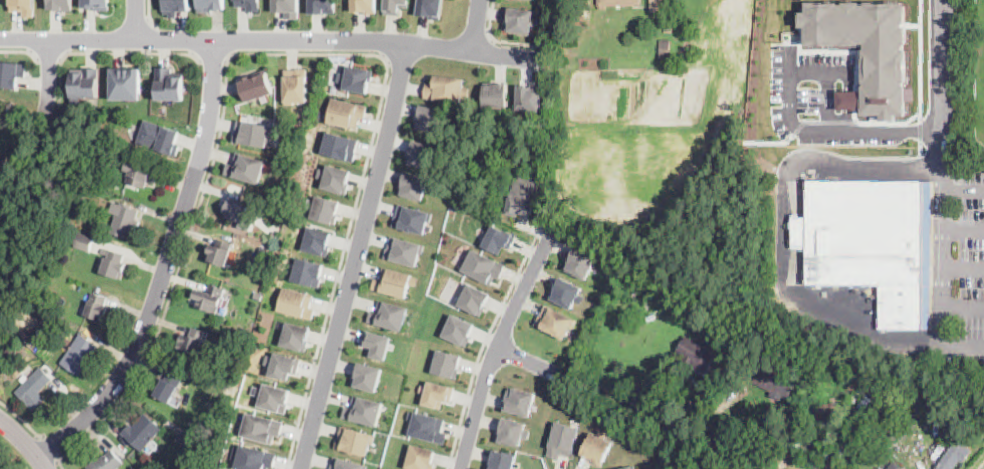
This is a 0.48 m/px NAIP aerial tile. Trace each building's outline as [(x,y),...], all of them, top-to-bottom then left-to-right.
[(10,10),(22,10),(23,16),(34,16),(34,0),(10,0),(10,10)] [(49,10),(72,10),(72,0),(49,0),(49,10)] [(83,6),(83,0),(110,0),(110,9),(95,9),(95,6),(83,6)] [(164,12),(190,12),(190,0),(164,0),(164,12)] [(198,11),(198,0),(225,0),(225,8),(213,8),(213,11),(198,11)] [(236,10),(260,10),(260,0),(236,0),(236,10)] [(272,12),(286,12),(285,18),(299,18),(299,0),(272,0),(272,12)] [(308,13),(335,13),(335,0),(308,0),(308,13)] [(353,11),(353,0),(378,0),(378,11),(353,11)] [(385,13),(385,0),(409,0),(409,7),(400,7),(400,14),(385,13)] [(416,15),(439,18),(442,0),(418,0),(416,15)] [(598,7),(598,0),(641,0),(641,7),(607,7),(607,11),(600,11),(600,7),(598,7)] [(651,13),(651,0),(668,0),(668,13),(651,13)] [(806,2),(905,4),(908,115),(863,116),(864,46),(806,45),(806,2)] [(540,18),(539,26),(533,26),(532,35),(506,31),(507,19),(508,19),(510,7),(535,11),(534,17),(540,18)] [(670,55),(670,61),(660,60),(660,59),(660,41),(670,42),(670,55)] [(17,88),(19,75),(24,76),(26,62),(0,60),(0,86),(17,88)] [(375,69),(373,81),(370,80),(369,83),(371,83),(369,92),(345,87),(346,82),(338,81),(340,70),(347,72),(349,64),(375,69)] [(142,98),(111,98),(111,67),(142,66),(142,98)] [(172,66),(172,71),(184,71),(184,99),(157,99),(157,66),(172,66)] [(81,102),(72,102),(71,72),(84,72),(84,67),(99,67),(99,96),(81,96),(81,102)] [(284,74),(284,101),(308,102),(307,67),(284,67),(284,74)] [(248,101),(240,78),(267,69),(275,91),(248,101)] [(463,103),(467,80),(430,74),(426,98),(463,103)] [(509,82),(509,107),(502,107),(502,111),(494,111),(494,107),(485,107),(485,83),(494,83),(494,82),(509,82)] [(540,112),(543,87),(519,84),(516,110),(540,112)] [(366,117),(360,116),(358,128),(328,121),(334,96),(369,104),(366,117)] [(421,102),(417,128),(447,133),(451,108),(421,102)] [(136,144),(175,156),(183,130),(144,118),(136,144)] [(276,126),(239,119),(235,140),(272,147),(276,126)] [(327,130),(321,153),(354,162),(360,139),(327,130)] [(415,138),(408,162),(433,170),(440,145),(415,138)] [(238,151),(234,164),(228,162),(225,174),(259,184),(266,159),(238,151)] [(6,171),(0,170),(0,152),(9,154),(6,171)] [(154,182),(153,184),(148,182),(145,189),(127,182),(128,178),(127,178),(129,172),(125,170),(128,160),(158,170),(154,182)] [(328,163),(352,169),(349,182),(350,182),(348,192),(322,186),(324,178),(318,176),(320,167),(327,169),(328,163)] [(430,175),(424,198),(399,192),(401,186),(402,186),(407,169),(430,175)] [(541,179),(532,215),(519,212),(518,216),(507,213),(516,173),(541,179)] [(932,186),(932,193),(932,287),(931,287),(931,331),(881,331),(881,287),(808,286),(808,252),(793,252),(793,230),(790,230),(790,223),(793,223),(793,216),(808,216),(808,189),(806,189),(806,184),(808,184),(808,182),(932,183),(932,186)] [(92,190),(90,197),(83,194),(85,188),(92,190)] [(317,194),(341,200),(338,212),(339,212),(336,223),(311,216),(313,209),(306,207),(308,196),(316,198),(317,194)] [(230,201),(240,204),(249,207),(244,222),(227,217),(228,213),(222,212),(225,203),(228,204),(229,201),(230,201)] [(139,212),(138,214),(137,219),(141,221),(138,229),(136,235),(127,232),(125,237),(111,232),(116,217),(115,217),(116,216),(116,213),(117,214),(121,202),(133,206),(132,208),(139,211),(139,212)] [(435,212),(432,221),(429,220),(426,232),(415,229),(415,231),(408,229),(409,227),(393,223),(396,214),(397,214),(400,202),(435,212)] [(511,249),(504,246),(500,253),(482,245),(486,236),(484,230),(492,226),(493,223),(518,235),(511,249)] [(330,241),(329,240),(328,243),(331,244),(328,255),(303,248),(309,224),(333,231),(330,241)] [(91,251),(75,245),(80,230),(96,236),(91,251)] [(426,244),(424,253),(422,252),(418,265),(385,256),(388,246),(389,246),(392,234),(426,244)] [(234,244),(229,259),(227,266),(217,263),(217,265),(213,264),(213,263),(209,261),(211,254),(208,253),(210,249),(211,244),(216,246),(218,239),(234,244)] [(270,247),(268,254),(259,252),(261,245),(270,247)] [(500,278),(496,276),(492,284),(462,269),(473,247),(507,264),(500,278)] [(598,258),(587,279),(564,267),(569,257),(571,258),(577,247),(598,258)] [(123,279),(122,279),(101,273),(109,250),(125,255),(123,262),(128,263),(123,279)] [(324,262),(298,256),(293,279),(319,285),(324,262)] [(419,276),(417,285),(410,284),(407,296),(373,287),(376,276),(381,277),(384,265),(414,273),(413,275),(419,276)] [(584,288),(580,294),(586,297),(582,304),(577,301),(573,309),(549,298),(553,291),(554,291),(562,276),(584,288)] [(658,284),(654,292),(647,289),(651,280),(658,284)] [(482,315),(459,304),(469,282),(491,293),(486,304),(487,305),(482,315)] [(225,291),(223,298),(225,298),(223,307),(221,306),(218,314),(197,308),(200,300),(194,298),(197,289),(208,293),(211,284),(226,289),(225,291)] [(313,318),(278,308),(285,285),(314,293),(310,306),(316,307),(313,318)] [(264,293),(262,299),(254,297),(256,290),(264,293)] [(687,295),(683,302),(675,297),(680,290),(687,295)] [(112,314),(110,318),(110,320),(102,318),(101,321),(85,316),(86,314),(92,293),(108,298),(105,305),(114,308),(112,314)] [(409,306),(403,330),(368,321),(371,309),(377,311),(380,298),(409,306)] [(50,302),(47,312),(42,310),(44,301),(50,302)] [(579,320),(575,328),(572,327),(565,340),(536,325),(546,304),(579,320)] [(32,310),(26,321),(19,317),(24,306),(32,310)] [(468,345),(443,334),(453,313),(476,323),(471,335),(472,336),(468,345)] [(51,318),(50,322),(42,320),(43,314),(51,316),(51,318)] [(309,337),(307,336),(307,339),(309,339),(307,350),(281,343),(287,320),(312,326),(309,337)] [(209,333),(208,336),(201,357),(178,348),(183,333),(190,336),(193,327),(209,333)] [(369,329),(393,335),(386,359),(368,354),(371,346),(362,343),(366,329),(369,330),(369,329)] [(84,368),(80,375),(61,363),(80,333),(99,346),(84,368)] [(699,345),(701,347),(703,345),(714,352),(713,354),(719,358),(714,366),(713,365),(706,375),(693,367),(688,369),(685,366),(684,363),(686,359),(677,354),(687,338),(699,345)] [(234,347),(234,349),(225,346),(228,340),(236,343),(234,347)] [(13,351),(9,358),(3,354),(8,345),(15,348),(13,351)] [(456,377),(432,371),(438,348),(462,354),(456,377)] [(276,350),(302,357),(298,372),(291,370),(289,379),(270,374),(272,364),(265,363),(268,353),(274,355),(276,350)] [(384,367),(377,390),(353,384),(354,380),(352,380),(354,373),(356,373),(360,361),(384,367)] [(45,398),(33,410),(15,391),(40,366),(53,379),(40,392),(45,398)] [(788,401),(786,405),(770,397),(772,393),(753,385),(761,369),(796,386),(788,401)] [(182,379),(176,392),(170,403),(155,395),(163,379),(165,380),(169,372),(182,379)] [(450,401),(443,399),(441,408),(422,403),(429,380),(454,387),(450,401)] [(265,381),(293,389),(287,412),(259,405),(261,396),(252,393),(254,385),(264,387),(265,381)] [(531,416),(503,409),(509,386),(537,394),(531,416)] [(866,393),(854,401),(852,397),(863,389),(866,393)] [(379,425),(344,416),(347,404),(352,406),(355,394),(385,401),(379,425)] [(873,398),(859,420),(853,416),(868,394),(873,398)] [(821,402),(818,408),(811,405),(815,398),(821,402)] [(445,442),(410,433),(413,419),(407,418),(409,410),(444,418),(441,431),(448,432),(445,442)] [(281,435),(276,434),(274,442),(242,434),(248,411),(285,420),(281,435)] [(145,413),(163,429),(143,452),(132,442),(122,433),(130,424),(133,426),(145,413)] [(527,423),(525,430),(531,432),(529,439),(523,437),(521,446),(495,438),(503,416),(527,423)] [(202,422),(198,429),(189,424),(190,422),(192,418),(202,422)] [(844,443),(841,447),(835,444),(839,438),(852,419),(857,422),(844,443)] [(580,427),(572,456),(559,452),(557,458),(547,455),(557,421),(580,427)] [(376,432),(373,443),(371,443),(369,454),(336,446),(342,424),(376,432)] [(609,432),(606,438),(614,442),(602,466),(581,454),(593,431),(598,434),(601,428),(609,432)] [(828,443),(825,447),(812,436),(816,432),(828,443)] [(884,442),(881,447),(872,440),(875,436),(884,442)] [(269,466),(268,468),(248,468),(236,466),(238,458),(232,457),(235,445),(241,446),(242,442),(278,451),(274,467),(269,466)] [(434,463),(433,468),(417,468),(406,466),(412,442),(436,449),(432,462),(434,463)] [(960,461),(954,468),(937,468),(956,442),(971,452),(964,463),(960,461)] [(124,463),(118,468),(88,468),(86,467),(97,457),(99,459),(104,454),(105,456),(112,449),(113,451),(122,461),(124,463)] [(517,454),(514,468),(487,468),(489,461),(490,461),(493,449),(517,454)] [(824,454),(821,459),(813,454),(816,449),(824,454)] [(368,464),(367,468),(329,468),(330,467),(331,467),(334,455),(368,464)]
